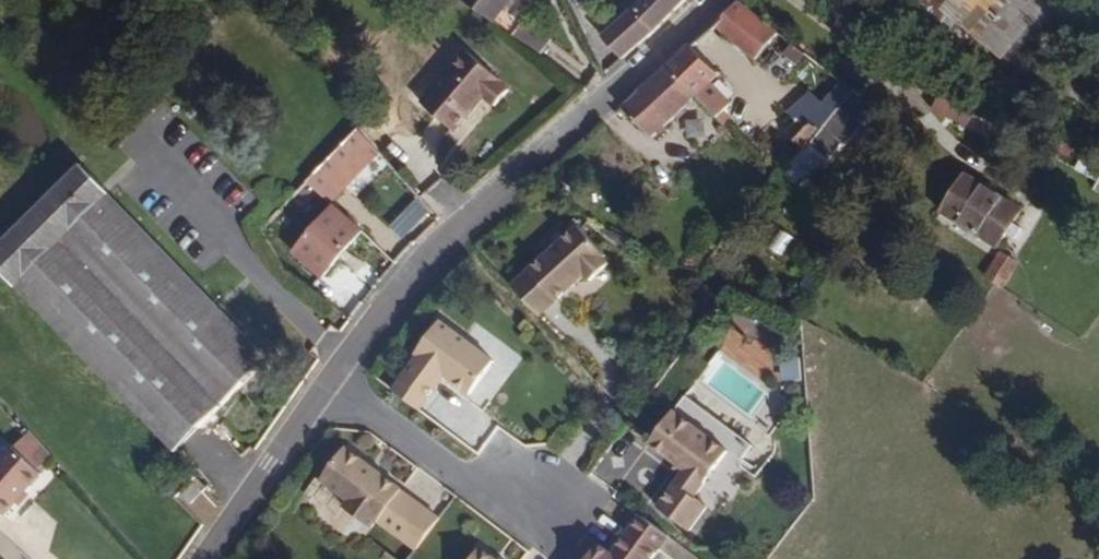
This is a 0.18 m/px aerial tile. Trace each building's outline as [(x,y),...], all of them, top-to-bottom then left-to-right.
[(514,37),(533,9),(520,0),(462,0),(514,37)] [(686,0),(643,0),(637,7),(603,36),(624,59),(651,35),(686,0)] [(1066,0),(951,0),(943,10),(1019,67),(1068,1),(1066,0)] [(756,60),(780,33),(739,2),(717,25),(756,60)] [(605,72),(624,59),(603,36),(592,44),(605,72)] [(713,83),(721,75),(692,47),(668,67),(698,97),(718,116),(732,103),(713,83)] [(501,83),(502,79),(469,50),(439,84),(472,115),(486,98),(496,106),(510,91),(501,83)] [(653,137),(698,97),(668,67),(623,108),(653,137)] [(823,129),(857,91),(847,83),(828,106),(816,94),(791,117),(796,123),(785,133),(803,153),(823,129)] [(945,83),(932,107),(968,126),(981,102),(945,83)] [(472,115),(439,84),(423,102),(456,133),(472,115)] [(844,147),(878,108),(857,91),(823,129),(844,147)] [(332,205),(382,153),(361,129),(290,202),(305,217),(323,196),(332,205)] [(82,162),(0,242),(0,271),(176,451),(270,359),(82,162)] [(1024,230),(1014,224),(1023,211),(966,175),(942,210),(998,247),(1007,234),(1017,241),(1024,230)] [(323,277),(363,231),(337,207),(296,253),(323,277)] [(606,264),(601,258),(603,256),(575,225),(508,286),(535,316),(581,275),(587,281),(606,264)] [(699,258),(709,244),(698,237),(688,251),(699,258)] [(1000,252),(984,275),(995,282),(1001,287),(1017,263),(1000,252)] [(490,363),(436,322),(411,356),(416,359),(391,390),(419,411),(442,378),(466,396),(490,363)] [(726,450),(671,410),(647,443),(682,470),(655,507),(687,530),(704,506),(691,497),(726,450)] [(55,454),(33,430),(24,438),(46,462),(55,454)] [(42,473),(10,444),(0,455),(0,511),(4,515),(42,473)] [(440,519),(344,450),(319,483),(346,504),(342,510),(369,531),(374,524),(416,552),(440,519)] [(190,504),(201,493),(192,485),(182,495),(190,504)] [(656,548),(627,526),(608,553),(594,543),(582,558),(648,558),(656,548)] [(465,540),(451,558),(490,558),(465,540)]
